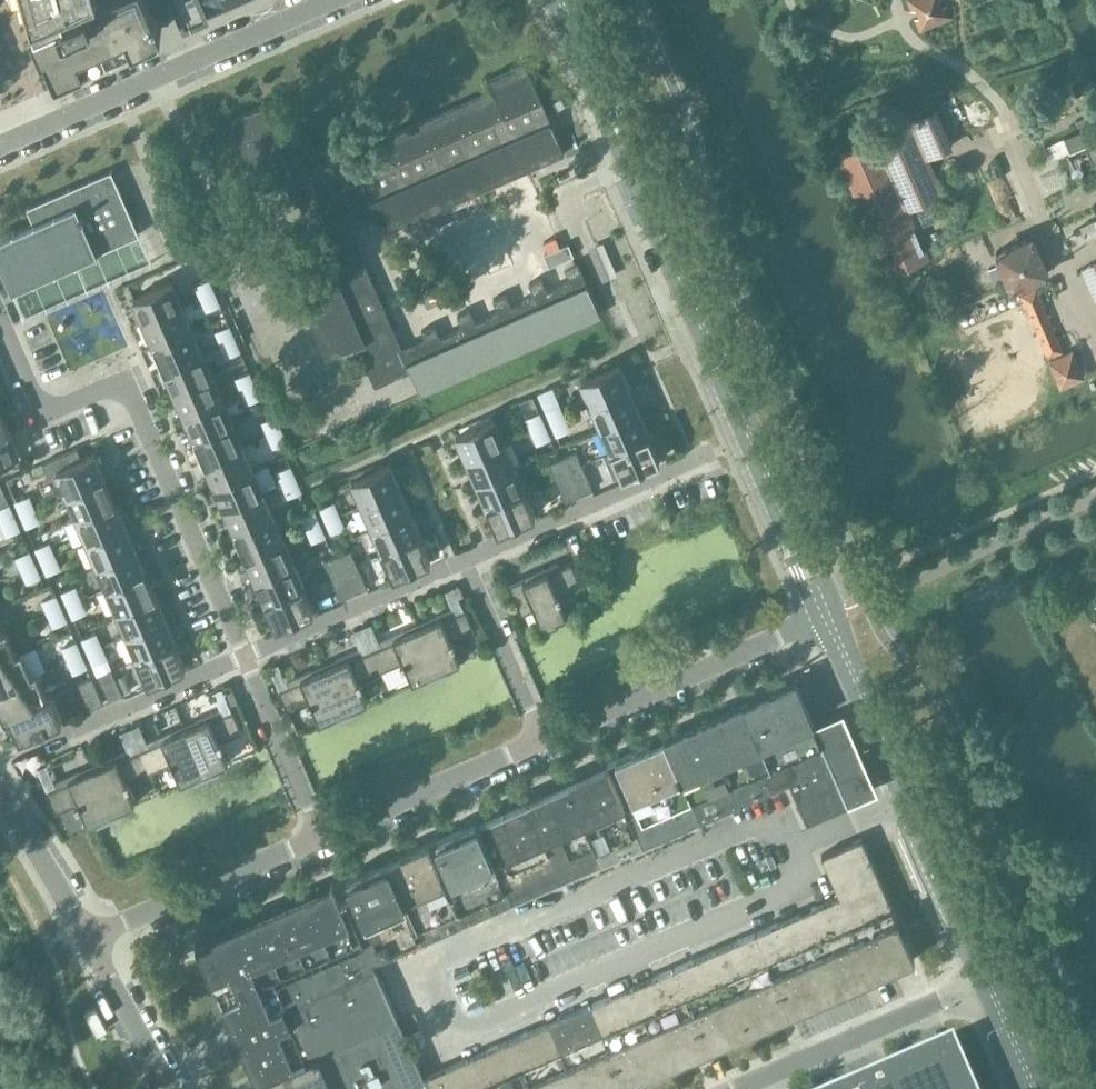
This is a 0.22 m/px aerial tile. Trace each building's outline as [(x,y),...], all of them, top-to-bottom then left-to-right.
[(27,13),(30,11),(34,20),(30,22),(43,50),(46,49),(53,66),(55,66),(55,65),(62,62),(64,68),(64,69),(70,67),(81,62),(82,64),(110,49),(107,42),(117,38),(120,45),(132,40),(133,42),(162,27),(150,0),(23,0),(27,13)] [(187,27),(209,17),(201,0),(175,0),(187,27)] [(209,17),(230,8),(226,0),(201,0),(209,17)] [(230,8),(249,0),(226,0),(230,8)] [(912,11),(917,9),(920,16),(915,18),(920,30),(953,17),(947,4),(943,6),(940,0),(907,0),(912,11)] [(366,256),(352,223),(351,221),(375,211),(384,231),(386,231),(384,228),(419,213),(420,215),(421,215),(420,213),(455,198),(456,200),(457,199),(456,197),(491,182),(492,184),(493,184),(492,182),(527,167),(527,169),(529,168),(528,166),(562,151),(564,154),(565,153),(541,100),(542,100),(526,62),(488,78),(493,90),(351,152),(350,151),(302,172),(292,149),(305,143),(299,130),(287,136),(277,113),(289,108),(284,95),(230,118),(231,119),(234,118),(249,153),(246,154),(247,155),(249,154),(264,188),(262,190),(262,191),(293,177),(301,197),(299,198),(330,270),(296,286),(296,287),(299,285),(314,320),(312,321),(312,322),(314,321),(329,356),(327,357),(327,358),(363,343),(378,378),(408,365),(421,394),(422,393),(421,391),(455,375),(456,378),(458,377),(457,375),(491,360),(492,362),(493,361),(492,359),(527,344),(528,346),(529,346),(528,344),(563,329),(564,331),(565,330),(564,328),(599,313),(600,315),(601,315),(578,262),(565,267),(570,280),(547,290),(542,277),(529,283),(534,296),(512,306),(506,293),(493,299),(499,311),(476,321),(470,309),(457,314),(463,327),(440,337),(434,324),(422,330),(427,342),(404,352),(378,292),(363,257),(366,256)] [(1079,80),(1070,84),(1076,98),(1086,94),(1079,80)] [(910,119),(838,150),(891,273),(927,257),(920,241),(891,172),(926,157),(910,119)] [(1085,130),(1064,139),(1069,151),(1090,142),(1085,130)] [(0,238),(0,261),(13,290),(15,289),(15,288),(34,279),(34,280),(36,280),(35,278),(54,270),(55,271),(57,271),(56,269),(75,261),(76,262),(77,262),(77,260),(96,252),(97,254),(98,253),(98,252),(139,234),(111,170),(27,207),(34,223),(15,231),(14,230),(12,231),(13,232),(0,238)] [(994,281),(1006,276),(1011,288),(1016,286),(1047,272),(1032,236),(996,252),(1000,262),(988,267),(994,281)] [(592,244),(606,277),(620,271),(606,238),(592,244)] [(574,255),(569,243),(544,254),(549,266),(574,255)] [(196,284),(201,297),(215,291),(209,278),(196,284)] [(133,298),(144,322),(183,305),(172,281),(133,298)] [(1022,299),(1048,358),(1062,351),(1035,288),(1020,295),(1022,299)] [(215,291),(201,297),(207,310),(220,304),(215,291)] [(144,322),(154,345),(193,328),(183,305),(144,322)] [(216,331),(221,344),(235,338),(229,325),(216,331)] [(163,366),(164,369),(203,352),(193,328),(154,345),(155,348),(156,347),(164,366),(163,366)] [(235,338),(221,344),(227,356),(241,350),(235,338)] [(164,369),(174,392),(213,375),(203,352),(164,369)] [(1056,378),(1060,386),(1083,376),(1072,352),(1049,361),(1056,378)] [(580,380),(591,404),(630,387),(620,363),(580,380)] [(236,377),(242,390),(255,384),(250,371),(236,377)] [(174,392),(184,415),(223,398),(213,375),(174,392)] [(255,384),(242,390),(247,403),(261,397),(255,384)] [(591,404),(601,428),(640,411),(630,387),(591,404)] [(184,415),(194,438),(233,421),(223,398),(184,415)] [(546,409),(551,422),(565,416),(559,403),(546,409)] [(10,429),(9,426),(8,427),(0,409),(0,433),(10,429)] [(601,428),(611,451),(650,434),(640,411),(601,428)] [(526,418),(532,430),(545,424),(540,412),(526,418)] [(262,421),(268,434),(282,428),(276,415),(262,421)] [(565,416),(551,422),(557,435),(571,429),(565,416)] [(456,435),(466,459),(506,442),(495,418),(456,435)] [(203,459),(204,461),(243,444),(233,421),(194,438),(195,441),(196,440),(204,459),(203,459)] [(545,424),(532,430),(537,443),(551,437),(545,424)] [(282,428),(268,434),(274,446),(287,441),(282,428)] [(0,433),(0,462),(20,453),(10,429),(0,433)] [(650,434),(611,451),(612,453),(613,453),(623,475),(639,468),(641,472),(654,467),(652,462),(660,459),(650,437),(651,436),(650,434)] [(466,459),(477,482),(516,465),(506,442),(466,459)] [(204,461),(215,485),(254,468),(243,444),(204,461)] [(56,470),(66,494),(105,477),(95,453),(82,458),(77,448),(43,463),(47,473),(56,470)] [(576,451),(563,457),(568,470),(582,464),(576,451)] [(549,463),(555,476),(568,470),(563,457),(549,463)] [(270,461),(256,467),(265,487),(279,481),(270,461)] [(351,480),(362,504),(401,487),(390,463),(351,480)] [(582,464),(568,470),(579,495),(593,489),(582,464)] [(277,471),(283,484),(296,478),(291,465),(277,471)] [(477,482),(487,505),(526,488),(516,465),(477,482)] [(215,485),(225,509),(264,492),(254,468),(215,485)] [(568,470),(555,476),(566,501),(579,495),(568,470)] [(66,494),(76,517),(115,500),(114,498),(105,480),(106,479),(105,477),(66,494)] [(12,497),(4,478),(0,480),(0,502),(12,497)] [(296,478),(283,484),(288,497),(302,491),(296,478)] [(362,504),(372,527),(411,510),(401,487),(362,504)] [(526,488),(487,505),(488,508),(488,507),(498,529),(506,526),(508,530),(521,525),(519,520),(535,513),(526,491),(527,491),(526,488)] [(225,509),(235,532),(274,515),(264,492),(225,509)] [(15,501),(21,513),(35,508),(29,495),(15,501)] [(76,517),(86,541),(126,524),(115,500),(76,517)] [(320,507),(326,520),(340,514),(334,501),(320,507)] [(1,522),(15,516),(9,503),(0,508),(0,519),(1,522)] [(35,508),(21,513),(27,527),(40,521),(35,508)] [(301,516),(306,529),(320,523),(315,510),(301,516)] [(372,527),(382,551),(421,534),(411,510),(372,527)] [(340,514),(326,520),(332,533),(345,527),(340,514)] [(244,553),(245,555),(284,538),(274,515),(235,532),(236,534),(237,534),(245,553),(244,553)] [(15,516),(1,522),(7,535),(21,529),(15,516)] [(320,523),(306,529),(312,541),(326,535),(320,523)] [(86,541),(97,564),(136,547),(126,524),(86,541)] [(421,534),(382,551),(383,553),(384,552),(394,575),(410,567),(412,572),(425,567),(423,562),(431,558),(421,536),(422,536),(421,534)] [(245,555),(255,578),(294,561),(284,538),(245,555)] [(36,548),(41,560),(55,554),(49,542),(36,548)] [(97,564),(107,587),(146,570),(136,547),(97,564)] [(351,549),(337,555),(343,568),(357,562),(351,549)] [(16,556),(22,569),(35,563),(30,550),(16,556)] [(55,554),(41,560),(47,573),(61,567),(55,554)] [(324,561),(330,574),(343,568),(337,555),(324,561)] [(255,578),(265,602),(304,585),(294,561),(255,578)] [(357,562),(343,568),(354,593),(368,587),(357,562)] [(535,608),(543,627),(559,620),(558,618),(567,614),(560,597),(562,596),(560,592),(581,583),(572,562),(561,567),(559,562),(535,572),(536,575),(524,580),(523,578),(509,584),(521,614),(535,608)] [(35,563),(22,569),(27,582),(41,576),(35,563)] [(343,568),(330,574),(341,599),(354,593),(343,568)] [(107,587),(117,610),(156,593),(155,592),(154,592),(146,573),(147,573),(146,570),(107,587)] [(62,591),(68,604),(81,598),(76,585),(62,591)] [(304,585),(265,602),(266,604),(267,603),(277,626),(285,622),(287,627),(300,621),(298,617),(314,609),(304,587),(305,587),(304,585)] [(117,610),(127,633),(166,616),(156,593),(117,610)] [(42,600),(48,613),(62,607),(56,594),(42,600)] [(81,598),(68,604),(73,617),(87,611),(81,598)] [(62,607),(48,613),(54,626),(67,620),(62,607)] [(418,625),(417,626),(438,673),(452,667),(451,664),(461,660),(453,643),(456,642),(454,639),(475,630),(466,608),(454,613),(452,609),(429,619),(430,621),(418,626),(418,625)] [(127,633),(137,657),(176,640),(166,616),(127,633)] [(383,645),(372,649),(381,670),(402,662),(403,665),(405,664),(413,681),(422,677),(423,679),(438,673),(417,626),(417,627),(405,632),(404,630),(381,640),(383,645)] [(22,652),(21,651),(17,653),(7,631),(0,634),(0,662),(22,652)] [(82,638),(88,651),(102,645),(96,632),(82,638)] [(176,640),(137,657),(138,659),(139,659),(149,681),(165,674),(167,679),(180,673),(178,669),(186,665),(176,643),(177,642),(176,640)] [(63,647),(68,659),(82,653),(76,641),(63,647)] [(102,645),(88,651),(94,664),(107,658),(102,645)] [(325,666),(324,666),(345,713),(359,707),(358,705),(368,700),(360,684),(363,683),(361,679),(381,670),(372,649),(362,654),(359,649),(336,659),(337,662),(325,667),(325,666)] [(37,673),(37,672),(32,674),(22,652),(0,662),(0,689),(37,673)] [(82,653),(68,659),(74,673),(88,667),(82,653)] [(345,713),(324,666),(324,667),(312,672),(311,670),(288,680),(290,685),(279,690),(288,711),(309,702),(310,705),(312,705),(320,721),(329,717),(330,720),(345,713)] [(98,674),(109,700),(123,694),(112,668),(98,674)] [(4,716),(52,695),(51,693),(47,695),(37,673),(0,689),(0,704),(4,713),(3,714),(4,716)] [(78,683),(90,708),(103,702),(92,677),(78,683)] [(795,682),(736,708),(771,789),(790,781),(807,822),(848,804),(795,682)] [(52,695),(4,716),(9,726),(10,725),(14,723),(20,737),(63,719),(52,695)] [(679,733),(665,739),(700,820),(771,789),(736,708),(678,732),(679,733)] [(186,726),(185,727),(206,774),(220,768),(219,765),(228,761),(221,744),(223,743),(222,740),(243,731),(234,709),(222,714),(220,710),(197,720),(198,722),(186,727),(186,726)] [(151,745),(140,750),(149,771),(169,763),(171,766),(173,765),(181,782),(190,778),(191,780),(206,774),(185,727),(184,727),(185,728),(173,733),(172,731),(149,741),(151,745)] [(665,739),(607,763),(641,846),(700,820),(665,739)] [(93,767),(92,767),(113,814),(127,808),(126,806),(135,802),(128,785),(130,784),(129,780),(149,771),(140,750),(129,755),(127,750),(104,760),(105,763),(93,768),(93,767)] [(607,763),(567,781),(601,863),(641,846),(607,763)] [(113,814),(92,767),(91,767),(92,768),(80,773),(79,771),(56,781),(58,786),(46,791),(56,812),(76,803),(78,807),(80,806),(88,823),(97,818),(98,821),(113,814)] [(567,781),(526,799),(561,881),(601,863),(567,781)] [(487,821),(479,825),(511,902),(561,881),(526,799),(485,817),(487,821)] [(436,838),(428,842),(462,924),(511,902),(479,825),(477,820),(436,838)] [(840,895),(756,931),(792,1013),(915,959),(862,837),(821,854),(840,895)] [(428,841),(387,859),(423,941),(462,924),(428,842),(428,841)] [(347,877),(347,879),(382,959),(423,941),(387,859),(347,877)] [(196,943),(256,1082),(307,1059),(289,1019),(324,1004),(319,993),(376,968),(374,962),(382,959),(347,879),(333,886),(332,883),(196,943)] [(756,931),(715,949),(750,1031),(777,1019),(792,1013),(756,931)] [(715,949),(673,967),(709,1049),(723,1043),(723,1042),(750,1031),(715,949)] [(673,967),(591,1003),(626,1085),(641,1079),(641,1078),(694,1055),(695,1055),(709,1049),(673,967)] [(549,1021),(579,1088),(617,1088),(626,1085),(591,1003),(549,1021)] [(256,1082),(259,1088),(432,1088),(426,1075),(423,1076),(399,1021),(400,1021),(399,1019),(307,1059),(256,1082)] [(508,1039),(530,1088),(579,1088),(549,1021),(508,1039)] [(426,1075),(432,1088),(530,1088),(508,1039),(426,1075)] [(856,1088),(972,1088),(953,1047),(856,1088)]
